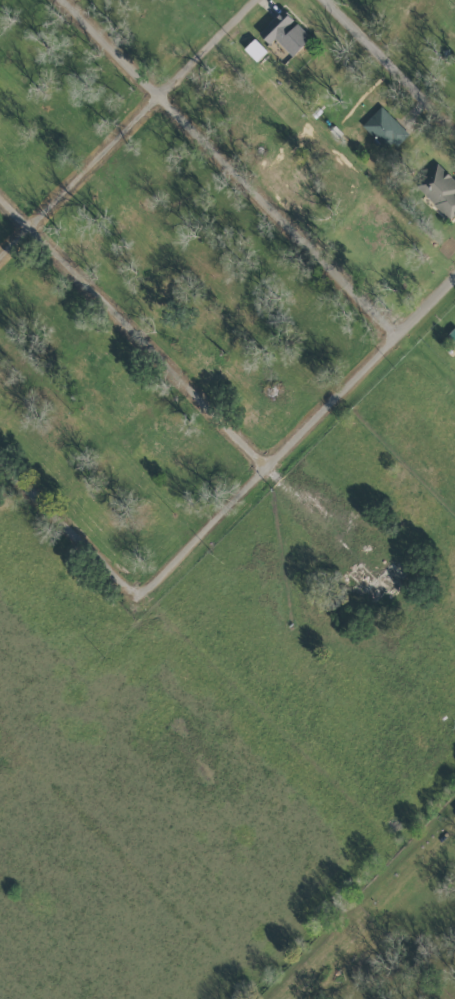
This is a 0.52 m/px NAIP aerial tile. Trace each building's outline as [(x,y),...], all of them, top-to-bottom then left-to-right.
[(273,39),(291,57),(310,38),(293,22),(294,22),(281,10),(257,35),(268,45),(273,39)] [(436,163),(415,185),(450,219),(454,214),(454,182),(436,163)]
